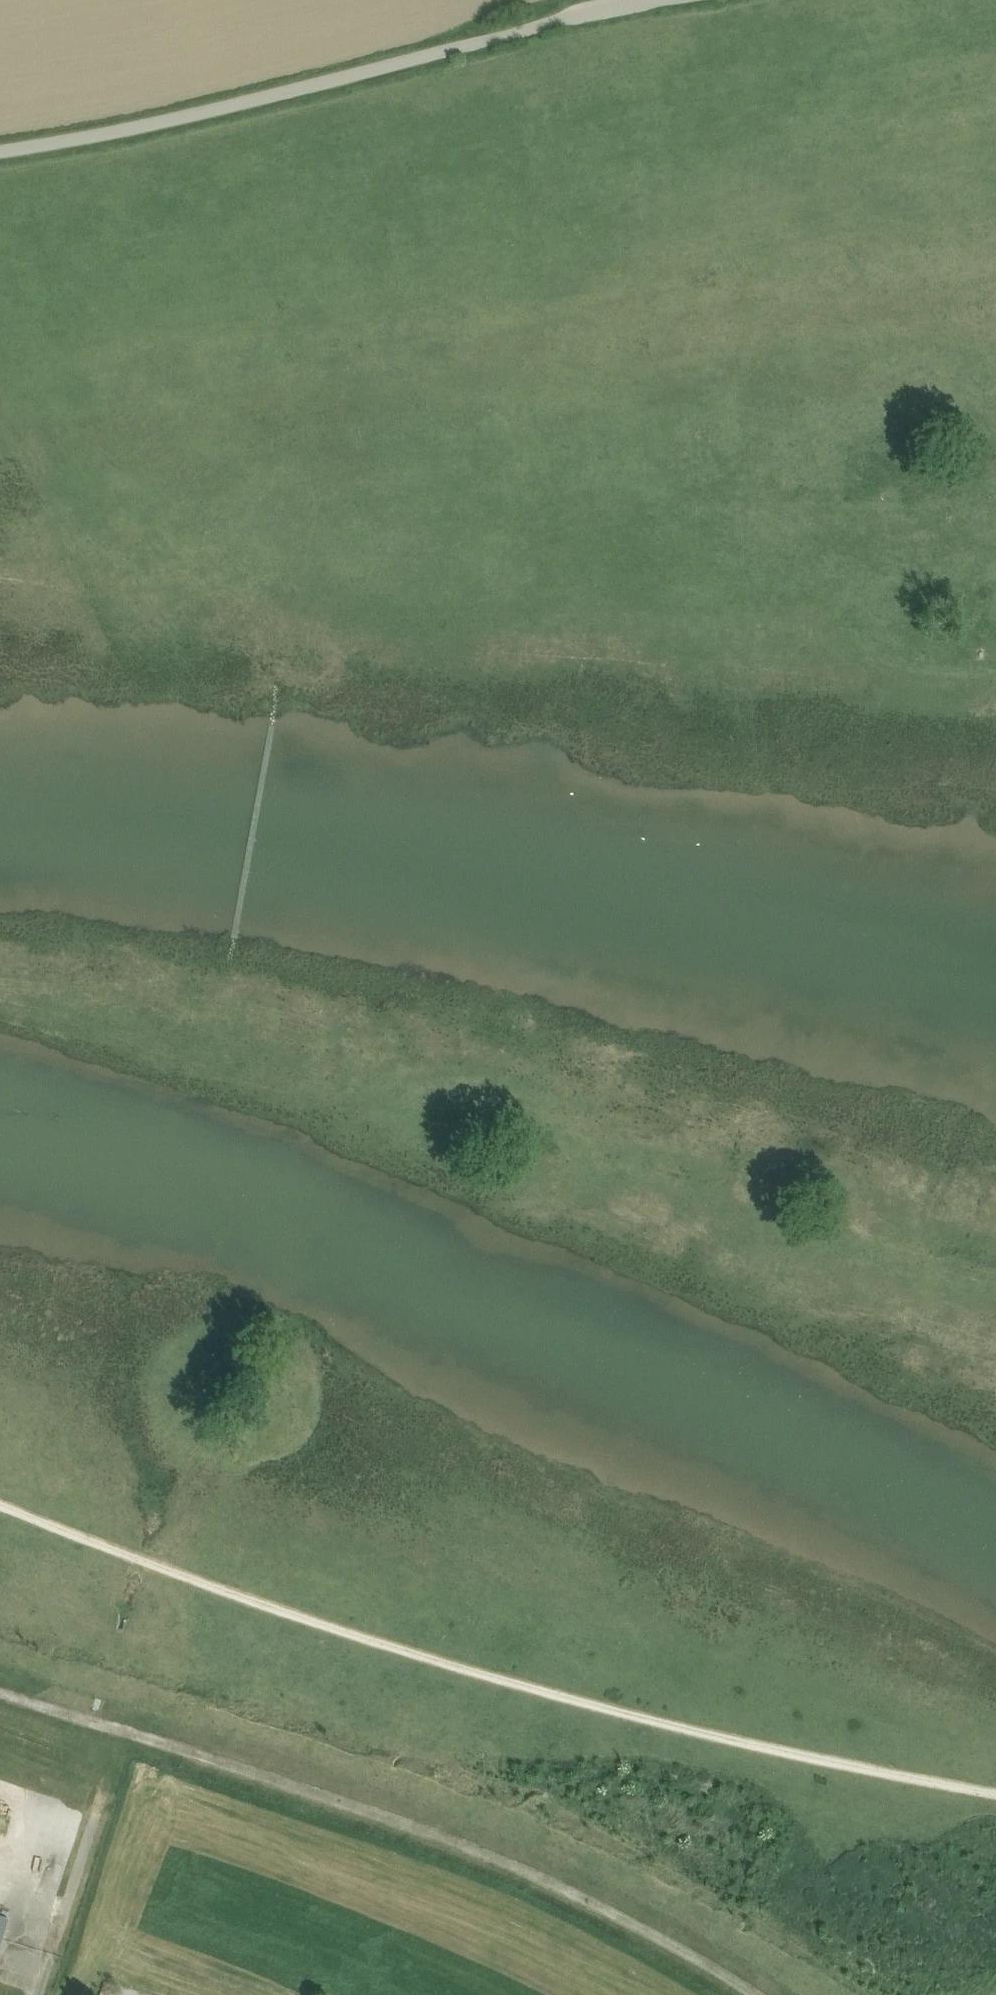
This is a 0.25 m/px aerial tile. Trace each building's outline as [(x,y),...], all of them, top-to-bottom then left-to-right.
[(10,1918),(0,1915),(0,1948),(10,1918)]
